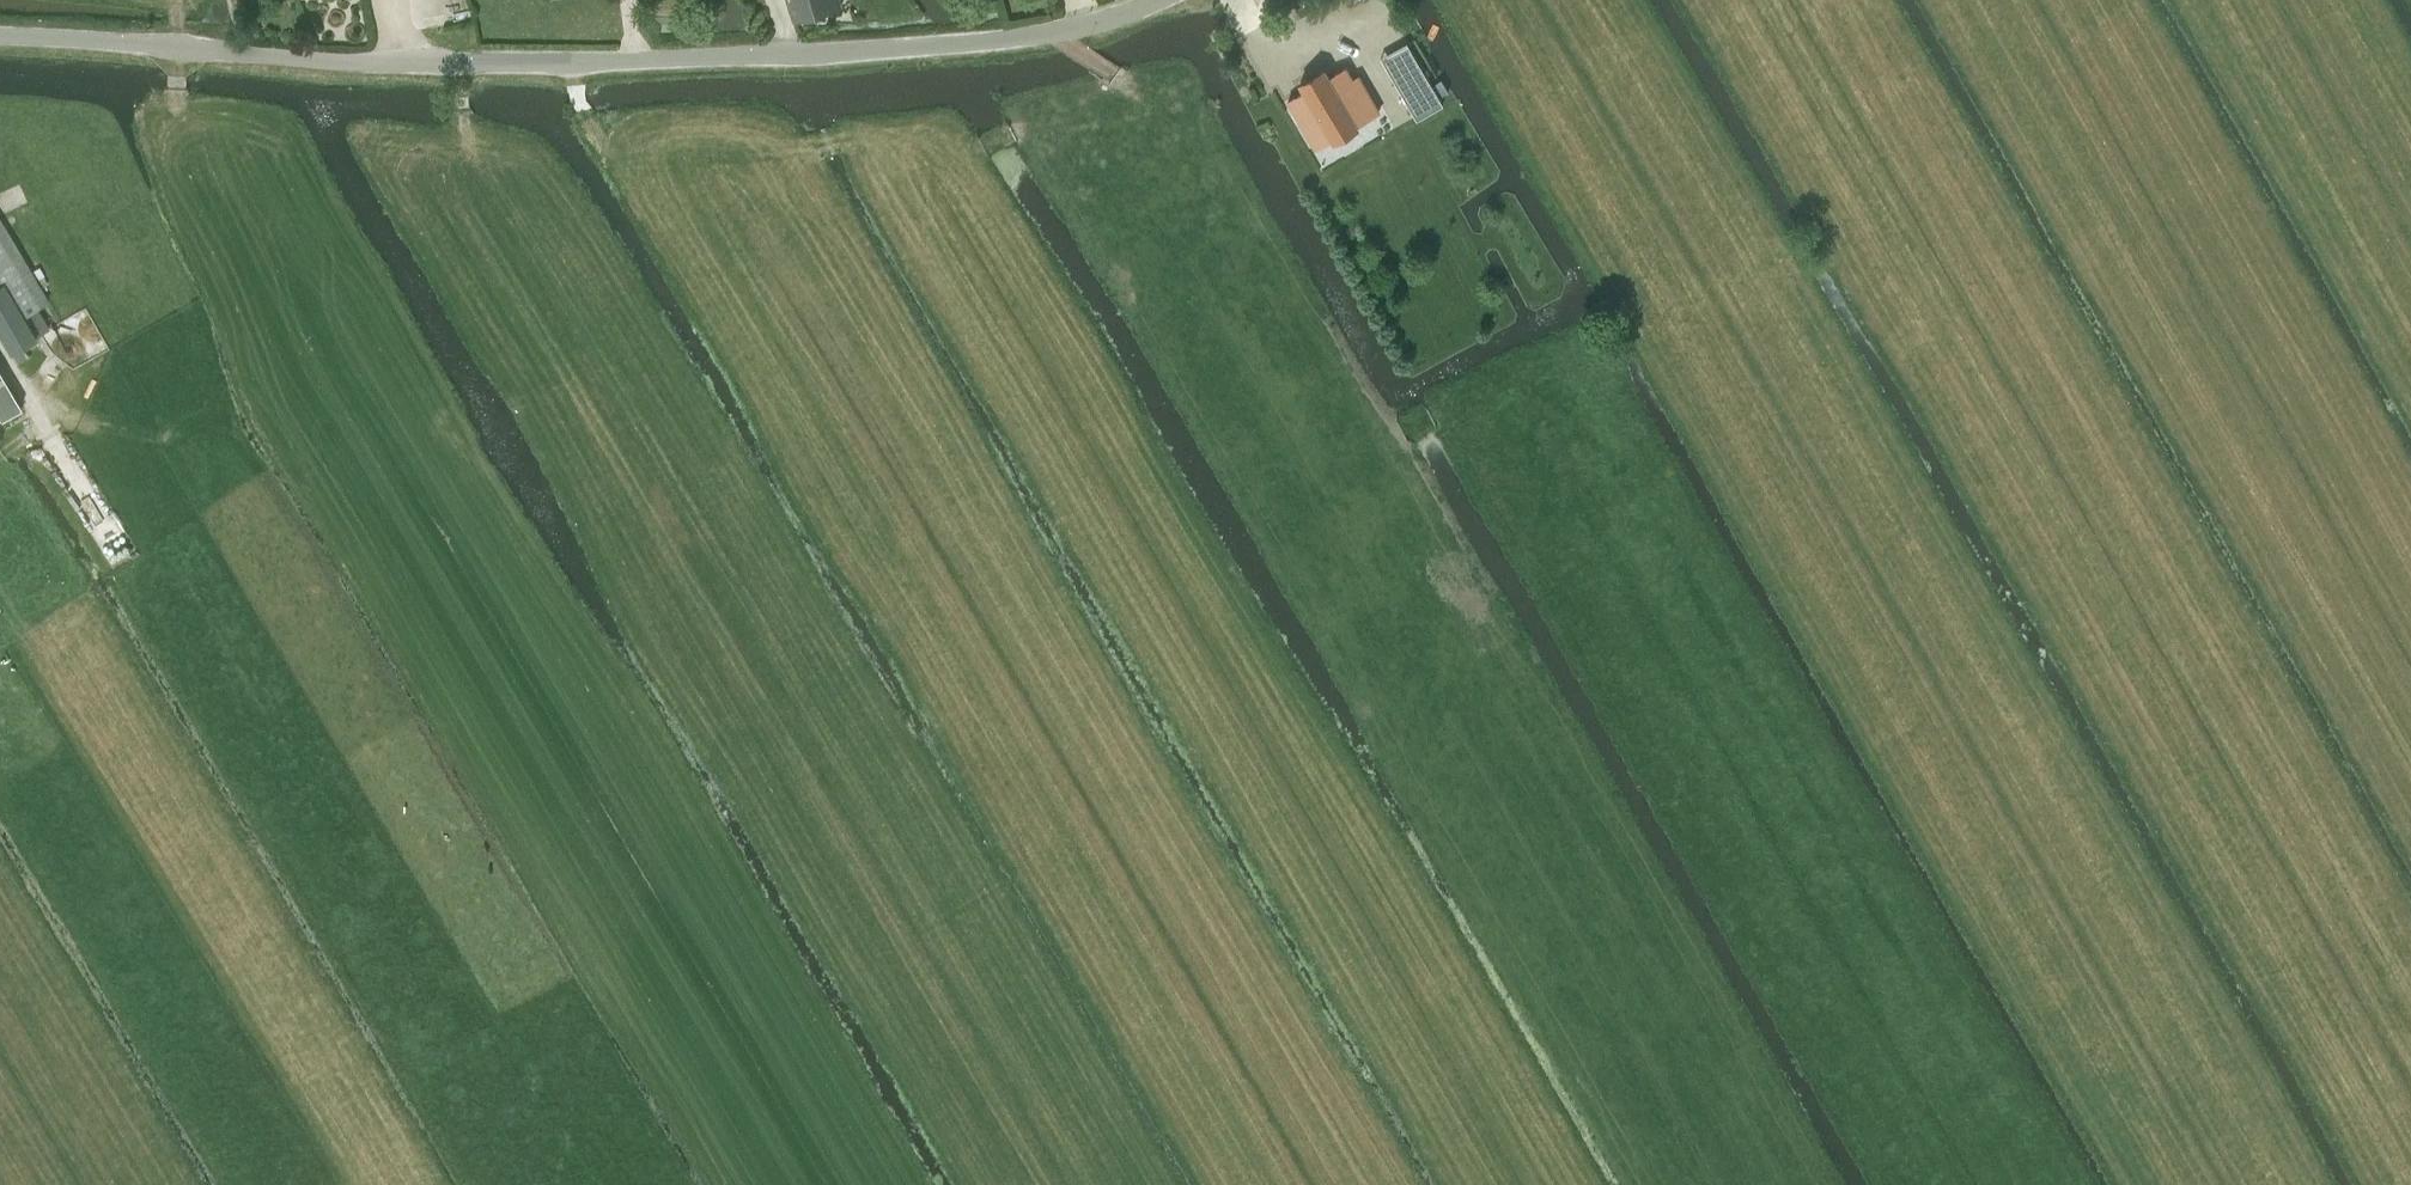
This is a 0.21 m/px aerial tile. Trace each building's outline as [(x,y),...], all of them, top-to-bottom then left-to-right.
[(842,3),(841,0),(790,0),(795,17),(842,3)] [(1305,92),(1288,102),(1306,132),(1323,122),(1334,141),(1335,142),(1359,127),(1357,124),(1379,112),(1364,85),(1358,88),(1353,80),(1346,68),(1330,78),(1325,70),(1301,85),(1305,92)] [(1422,68),(1395,83),(1412,112),(1438,96),(1422,68)] [(48,301),(0,220),(0,331),(11,350),(48,329),(37,311),(48,301)] [(0,372),(0,417),(1,419),(21,407),(0,372)]
